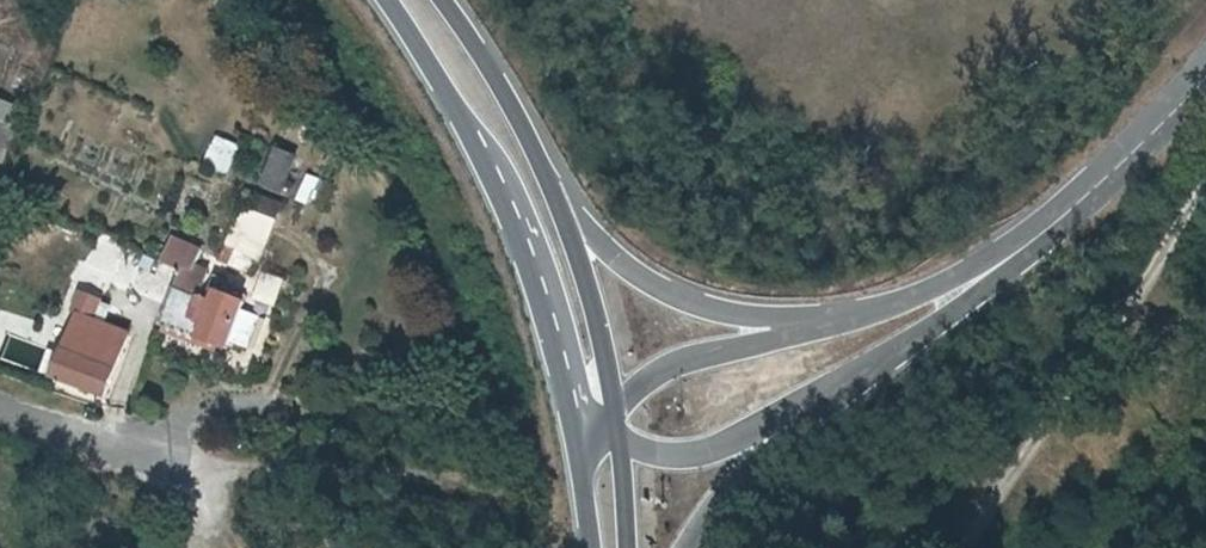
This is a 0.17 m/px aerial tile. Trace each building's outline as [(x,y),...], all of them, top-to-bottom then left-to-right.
[(12,129),(0,125),(0,162),(12,129)] [(205,162),(228,173),(241,145),(218,134),(205,162)] [(285,194),(299,155),(278,148),(264,187),(285,194)] [(299,202),(316,207),(322,188),(305,183),(299,202)] [(235,245),(231,256),(248,262),(253,252),(260,256),(275,215),(241,201),(226,241),(235,245)] [(177,262),(160,317),(229,344),(232,335),(244,301),(247,290),(223,280),(226,274),(217,269),(210,286),(200,282),(207,266),(193,261),(201,243),(169,230),(159,254),(177,262)] [(282,308),(287,280),(263,276),(258,303),(282,308)] [(81,312),(133,331),(135,325),(98,311),(107,290),(86,282),(80,298),(83,305),(81,312)] [(261,307),(244,301),(232,335),(250,341),(261,307)] [(81,312),(58,368),(110,387),(133,331),(81,312)]
